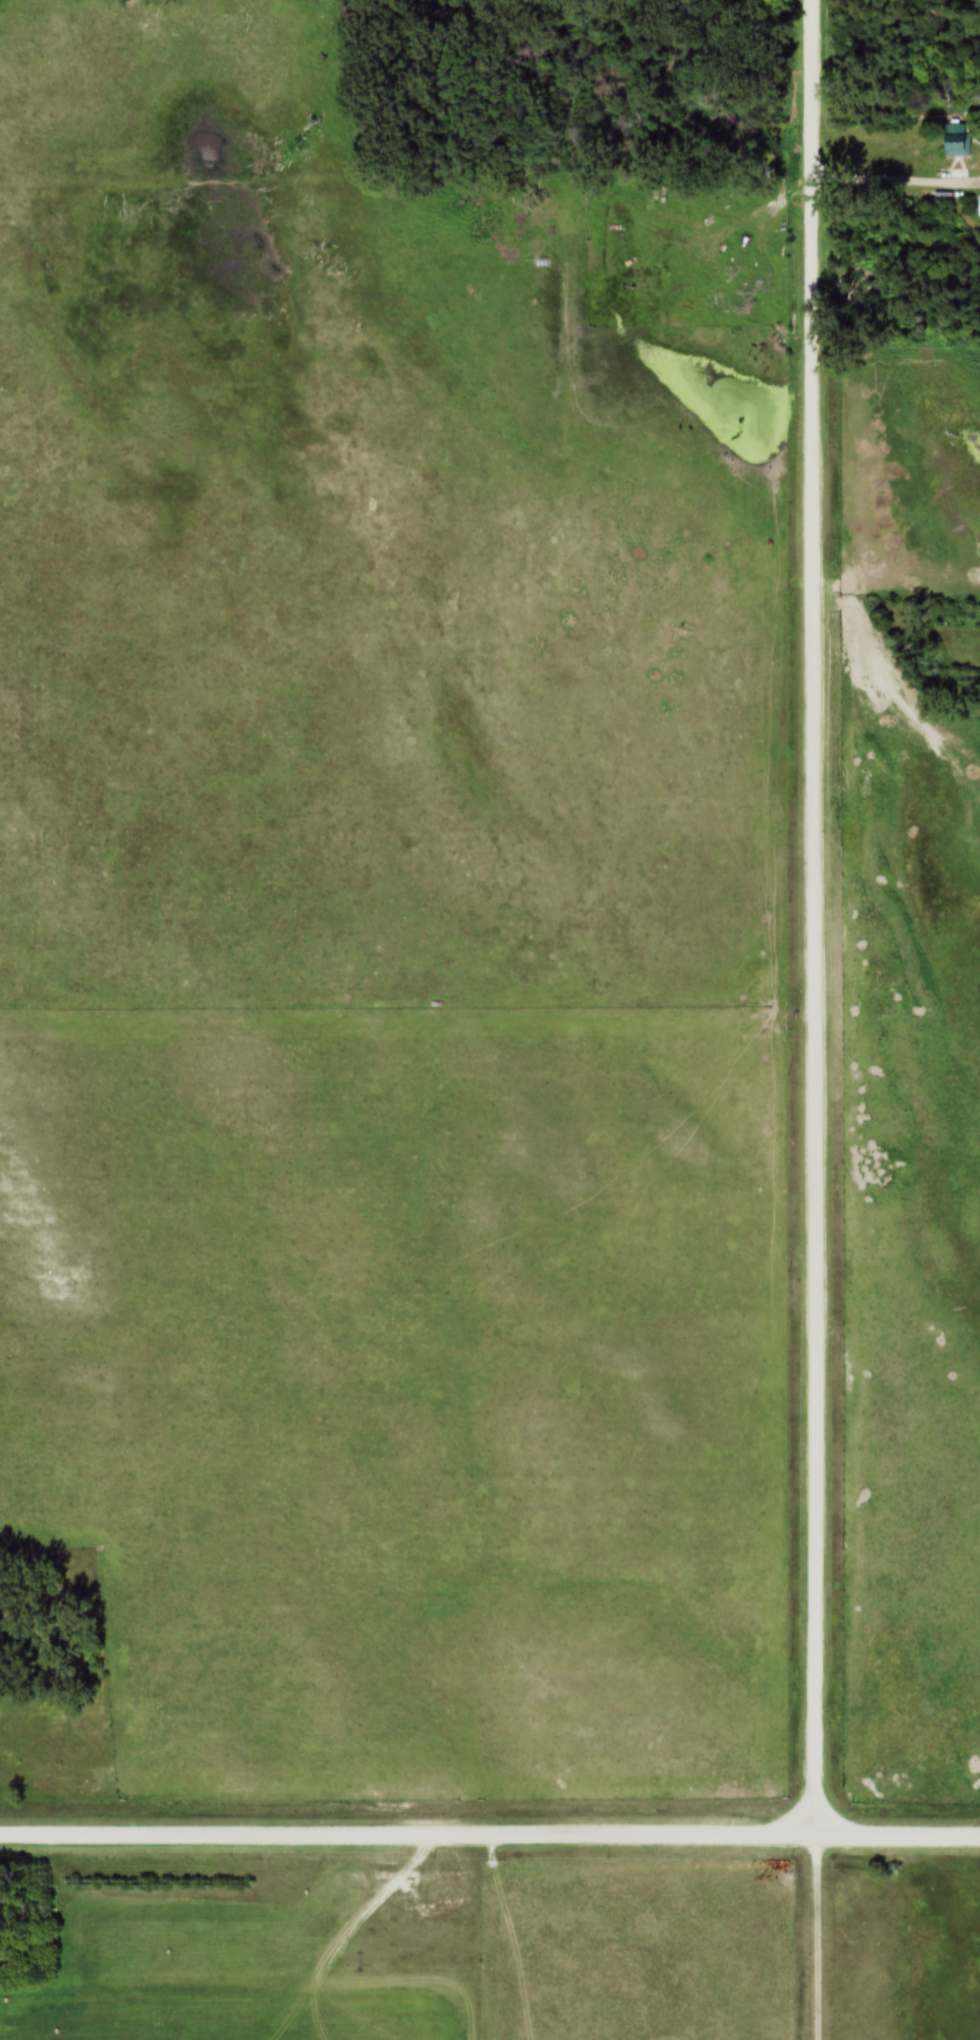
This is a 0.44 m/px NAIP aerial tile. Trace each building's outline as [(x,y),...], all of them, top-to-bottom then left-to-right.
[(967,123),(944,123),(944,157),(967,157),(967,123)]
